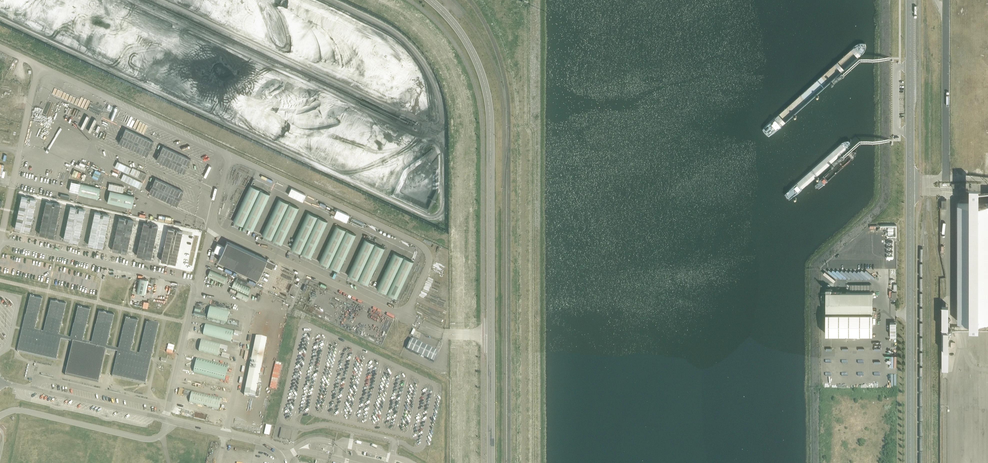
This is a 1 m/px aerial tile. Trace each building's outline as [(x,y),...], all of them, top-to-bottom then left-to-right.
[(97,149),(102,138),(67,123),(62,134),(97,149)] [(98,199),(100,188),(81,183),(78,194),(98,199)] [(958,203),(958,321),(970,321),(970,325),(979,325),(979,321),(980,321),(986,321),(987,321),(987,203),(986,203),(980,203),(979,203),(979,188),(979,185),(979,183),(970,183),(970,203),(958,203)] [(250,185),(233,221),(253,231),(271,194),(250,185)] [(132,208),(135,196),(110,190),(107,202),(132,208)] [(49,236),(55,206),(20,199),(14,229),(49,236)] [(280,199),(263,235),(282,245),(300,208),(280,199)] [(105,249),(140,256),(143,242),(155,244),(155,241),(144,239),(146,226),(111,220),(108,231),(103,230),(103,228),(94,227),(97,212),(67,207),(65,221),(53,219),(52,222),(64,224),(61,239),(91,245),(93,231),(107,234),(105,249)] [(308,213),(291,249),(311,259),(329,222),(308,213)] [(336,226),(319,262),(339,272),(356,235),(336,226)] [(152,259),(187,266),(193,237),(158,230),(152,259)] [(365,239),(348,276),(368,285),(385,249),(365,239)] [(274,263),(227,241),(218,261),(258,280),(264,266),(272,269),(274,263)] [(393,253),(376,289),(396,299),(413,262),(393,253)] [(210,269),(207,276),(224,284),(227,276),(210,269)] [(144,294),(147,280),(139,278),(136,292),(144,294)] [(235,280),(232,287),(248,295),(251,287),(235,280)] [(238,291),(236,296),(247,301),(249,296),(238,291)] [(872,292),(826,292),(826,313),(825,313),(826,313),(826,334),(872,334),(872,313),(873,313),(872,313),(872,292)] [(131,352),(138,319),(126,316),(118,349),(106,346),(114,313),(99,310),(91,343),(83,341),(90,308),(78,305),(71,338),(59,335),(66,303),(51,299),(44,332),(35,330),(42,297),(30,294),(17,351),(56,360),(61,339),(73,342),(65,375),(98,382),(106,350),(118,352),(112,376),(145,384),(159,324),(147,321),(139,353),(131,352)] [(131,304),(142,307),(143,303),(145,303),(144,307),(148,308),(149,302),(132,298),(131,304)] [(210,307),(207,318),(227,323),(230,312),(210,307)] [(206,314),(200,313),(201,309),(196,308),(194,314),(200,316),(199,317),(205,319),(206,314)] [(234,331),(206,324),(203,335),(231,342),(234,331)] [(267,339),(256,337),(244,395),(256,397),(267,339)] [(221,345),(201,340),(199,352),(219,356),(221,345)] [(412,340),(407,350),(433,363),(438,353),(412,340)] [(230,366),(199,358),(195,373),(226,381),(230,366)] [(189,402),(218,409),(221,399),(192,392),(189,402)] [(289,440),(291,431),(281,429),(279,438),(289,440)]
